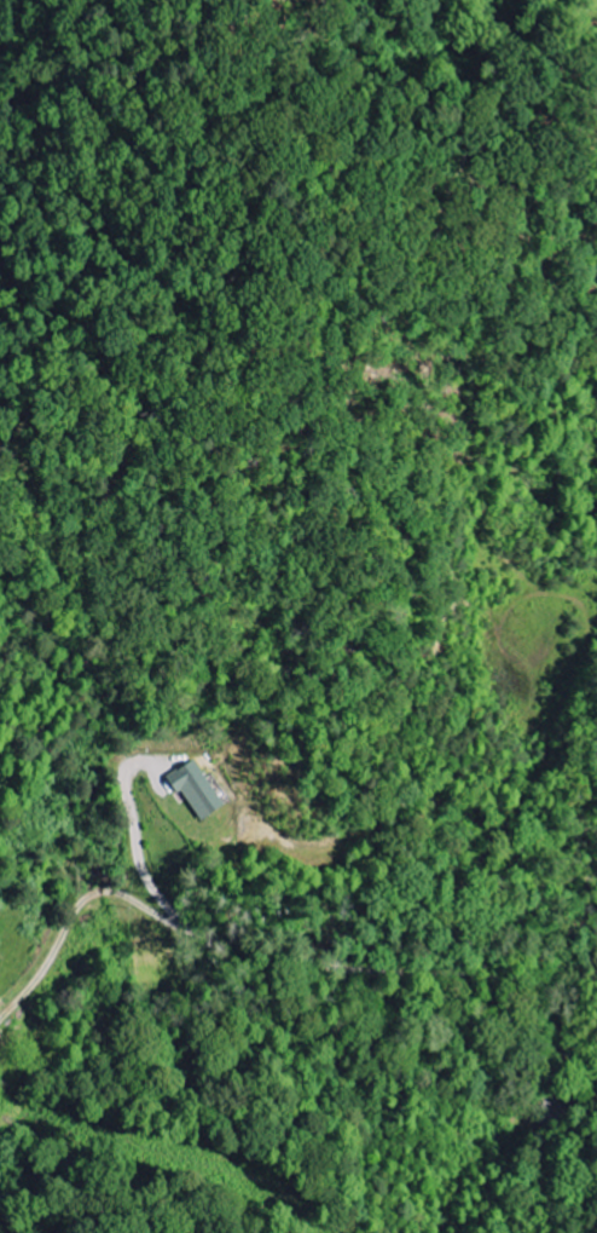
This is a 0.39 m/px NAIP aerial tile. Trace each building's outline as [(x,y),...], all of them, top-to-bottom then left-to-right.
[(199,764),(179,775),(183,782),(179,784),(200,822),(223,810),(199,764)]
